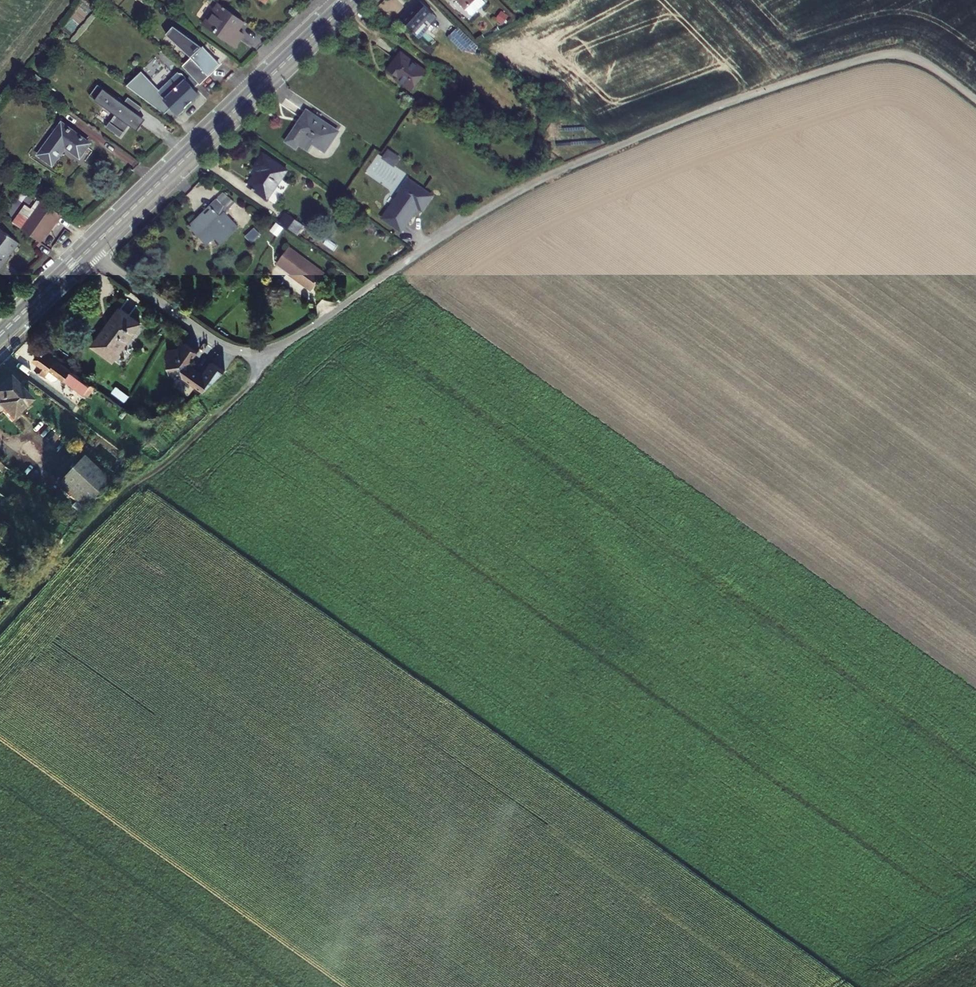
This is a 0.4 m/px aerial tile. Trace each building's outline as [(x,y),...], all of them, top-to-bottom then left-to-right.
[(414,31),(430,12),(416,0),(413,0),(409,5),(411,7),(400,20),(414,31)] [(480,0),(472,0),(464,7),(470,13),(482,2),(480,0)] [(238,30),(245,21),(222,4),(219,2),(204,22),(236,45),(244,34),(238,30)] [(373,7),(368,12),(373,16),(378,11),(373,7)] [(165,35),(168,37),(175,28),(172,25),(165,35)] [(466,39),(454,27),(448,33),(459,45),(466,39)] [(184,63),(200,80),(218,63),(202,46),(201,47),(175,28),(168,37),(193,55),(184,63)] [(466,39),(459,45),(462,47),(468,42),(466,39)] [(408,88),(422,70),(398,52),(385,68),(396,76),(395,78),(408,88)] [(141,72),(126,85),(164,114),(171,106),(172,107),(178,101),(184,96),(191,90),(183,81),(185,79),(180,73),(178,75),(177,74),(158,92),(141,72)] [(146,117),(137,111),(141,106),(127,96),(123,101),(97,83),(88,95),(114,113),(110,119),(105,126),(119,136),(124,129),(128,123),(137,129),(146,117)] [(337,132),(306,111),(287,140),(297,146),(298,143),(308,150),(313,143),(325,150),(337,132)] [(89,142),(62,123),(38,156),(52,166),(67,145),(80,155),(89,142)] [(266,197),(286,169),(264,153),(255,167),(259,170),(249,185),(266,197)] [(432,196),(409,180),(381,220),(400,233),(417,209),(421,212),(432,196)] [(27,203),(13,223),(18,227),(39,241),(40,242),(57,220),(59,221),(62,216),(60,214),(38,199),(32,206),(27,203)] [(221,243),(239,226),(226,213),(228,211),(217,199),(209,206),(212,209),(201,219),(198,216),(189,225),(191,228),(192,227),(199,235),(200,234),(207,242),(214,236),(221,243)] [(279,222),(284,226),(296,235),(303,225),(286,213),(279,222)] [(253,227),(248,236),(254,240),(259,231),(253,227)] [(11,258),(7,254),(16,243),(0,231),(0,271),(11,258)] [(296,275),(312,286),(320,274),(286,249),(274,266),(293,279),(296,275)] [(309,291),(312,286),(296,275),(293,279),(309,291)] [(113,359),(140,323),(120,309),(93,344),(113,359)] [(195,354),(182,345),(177,351),(167,352),(167,370),(178,370),(177,381),(191,391),(199,397),(201,397),(226,373),(210,361),(200,374),(186,364),(195,354)] [(89,383),(41,348),(34,358),(38,362),(35,366),(54,380),(60,372),(66,376),(65,378),(83,392),(89,383)] [(187,396),(191,391),(177,381),(178,370),(167,370),(167,380),(187,396)] [(8,380),(0,388),(0,402),(0,403),(0,409),(10,420),(29,402),(8,380)] [(74,398),(71,401),(78,407),(81,403),(74,398)] [(56,485),(82,511),(105,482),(81,459),(56,485)]
